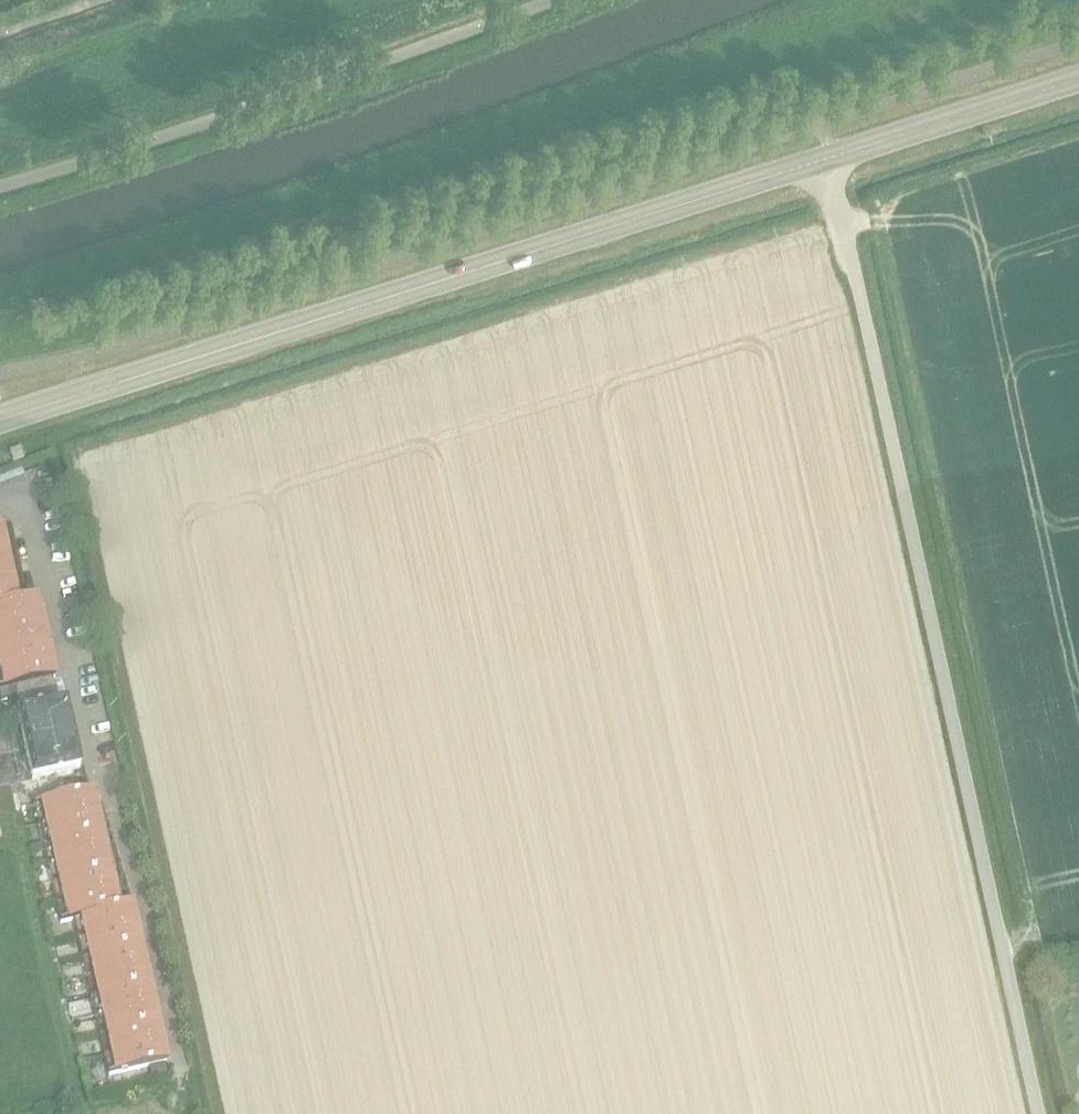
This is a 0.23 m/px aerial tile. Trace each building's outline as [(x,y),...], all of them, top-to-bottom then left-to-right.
[(5,689),(5,690),(52,680),(55,679),(37,600),(18,605),(0,528),(0,666),(5,689)] [(25,810),(24,807),(69,797),(66,781),(76,778),(74,770),(80,768),(65,704),(58,706),(52,680),(5,690),(5,689),(0,690),(0,698),(0,699),(16,696),(20,714),(18,715),(25,747),(0,751),(0,785),(9,783),(16,811),(25,810)] [(24,807),(25,810),(42,806),(68,923),(83,920),(86,932),(117,1074),(166,1063),(137,932),(131,908),(118,911),(92,795),(91,792),(69,797),(24,807)] [(165,1065),(149,1068),(151,1079),(167,1076),(165,1065)]
